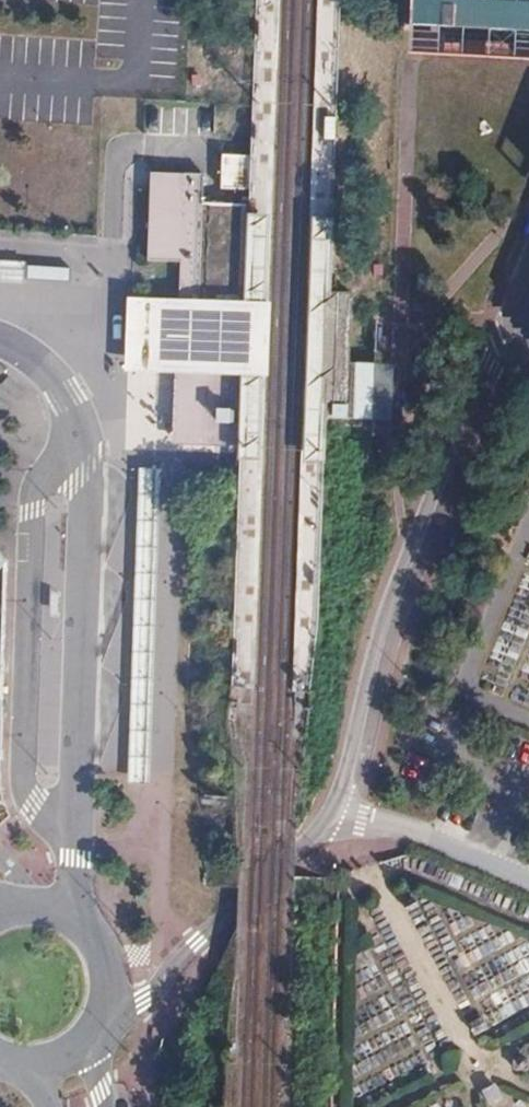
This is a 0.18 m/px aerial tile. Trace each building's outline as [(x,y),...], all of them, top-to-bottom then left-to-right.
[(406,31),(414,32),(528,38),(528,0),(407,0),(406,31)] [(251,191),(252,156),(223,155),(221,190),(251,191)] [(264,376),(267,304),(248,304),(251,206),(237,206),(204,205),(205,174),(153,172),(148,261),(182,262),(180,301),(159,300),(147,300),(128,299),(125,371),(144,372),(161,372),(176,373),(176,382),(175,406),(173,445),(242,447),(243,421),(243,409),(245,376),(264,376)] [(331,292),(334,219),(309,218),(300,461),(325,462),(326,422),(327,408),(327,405),(345,405),(346,390),(347,373),(347,365),(349,307),(350,292),(331,292)] [(245,376),(242,447),(242,459),(261,460),(269,219),(251,219),(248,304),(245,376)] [(327,408),(326,422),(331,422),(344,422),(360,422),(374,423),(374,409),(375,371),(375,366),(366,365),(347,365),(347,373),(346,390),(341,389),(332,389),(328,389),(327,408)] [(390,423),(392,366),(375,366),(375,371),(374,409),(374,423),(390,423)]
